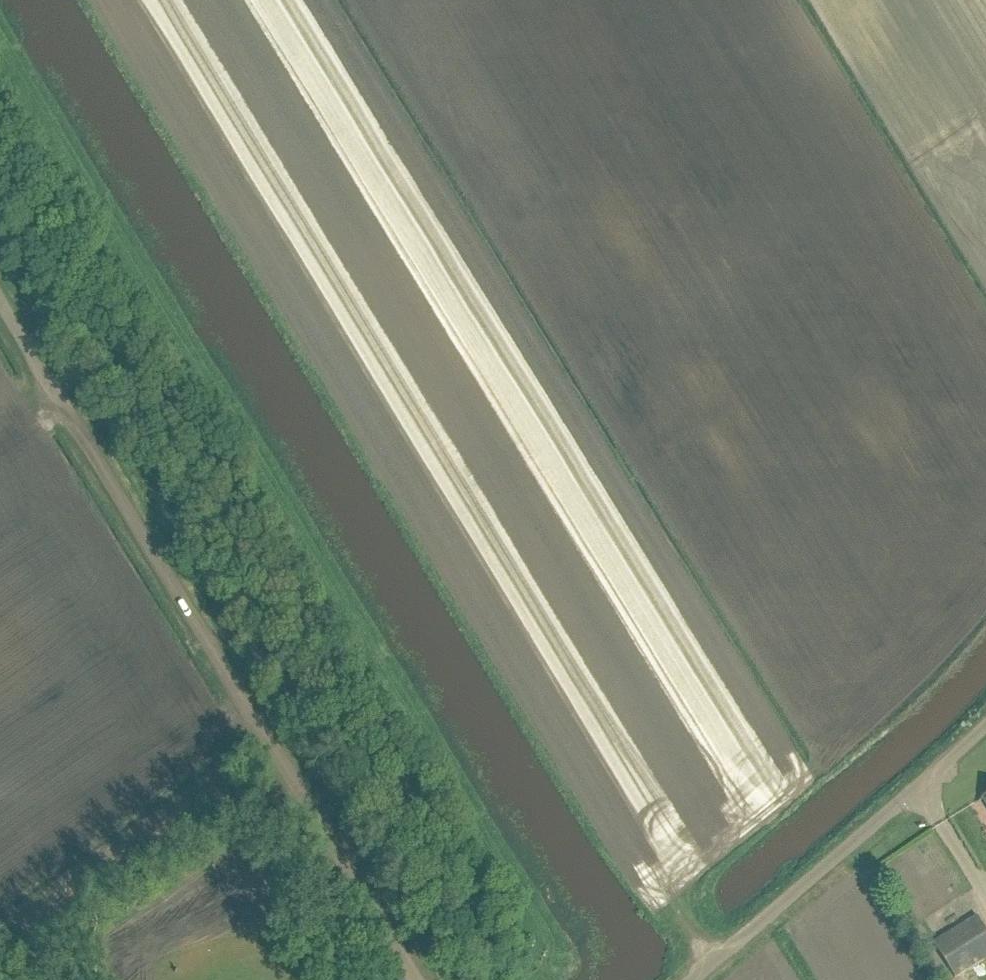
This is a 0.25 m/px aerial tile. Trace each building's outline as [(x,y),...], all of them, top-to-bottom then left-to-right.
[(985,958),(985,931),(977,916),(933,944),(954,978),(985,958)]
